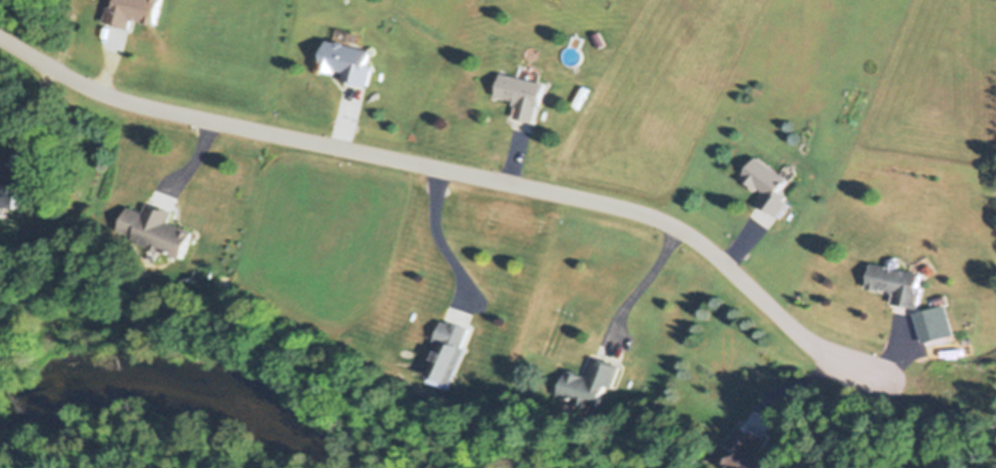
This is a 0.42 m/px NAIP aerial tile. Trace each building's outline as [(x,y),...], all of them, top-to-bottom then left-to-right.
[(160,0),(114,0),(112,6),(107,5),(103,23),(128,28),(130,20),(154,25),(160,0)] [(343,75),(341,80),(367,86),(372,67),(366,65),(370,51),(325,41),(319,69),(343,75)] [(511,118),(534,122),(542,83),(499,75),(494,98),(514,102),(511,118)] [(786,180),(755,158),(740,178),(763,194),(757,203),(776,217),(789,201),(777,192),(786,180)] [(193,230),(169,223),(173,211),(147,204),(145,212),(127,207),(118,238),(185,257),(193,230)] [(917,307),(921,272),(869,265),(866,288),(892,291),(891,304),(917,307)] [(440,343),(431,378),(455,385),(471,328),(442,320),(436,342),(440,343)] [(568,370),(561,395),(603,406),(608,385),(615,387),(621,365),(594,358),(589,376),(568,370)] [(731,458),(747,467),(749,467),(766,441),(741,425),(728,444),(736,449),(731,458)]
